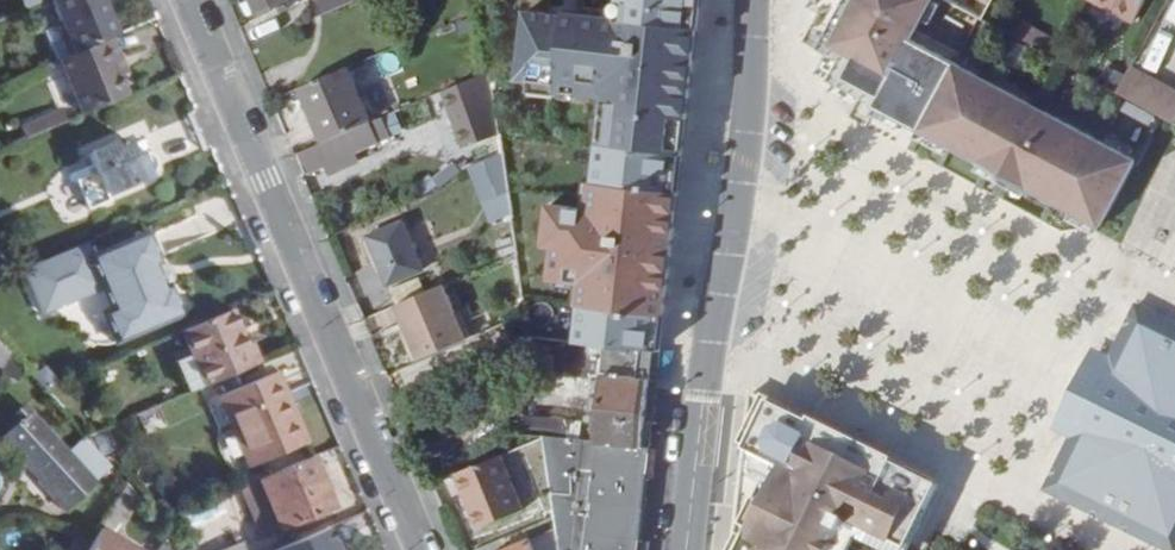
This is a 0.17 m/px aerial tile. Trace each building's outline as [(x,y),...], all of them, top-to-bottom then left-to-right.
[(26,12),(49,2),(53,0),(21,0),(26,12)] [(73,56),(104,43),(113,39),(117,37),(102,1),(105,0),(53,0),(49,2),(73,56)] [(292,0),(253,0),(259,15),(293,1),(292,0)] [(359,0),(319,0),(325,14),(359,0)] [(558,85),(557,92),(608,99),(603,146),(685,155),(692,95),(702,6),(703,0),(621,0),(619,21),(566,15),(566,18),(529,14),(520,81),(558,85)] [(817,46),(852,65),(841,86),(880,105),(881,104),(914,41),(837,0),(826,0),(820,11),(832,18),(817,46)] [(914,41),(935,0),(837,0),(914,41)] [(982,22),(993,0),(941,0),(982,22)] [(1135,24),(1148,0),(1092,0),(1135,24)] [(119,78),(128,74),(113,39),(104,43),(119,78)] [(881,104),(880,105),(1105,225),(1138,160),(914,41),(881,104)] [(127,97),(119,78),(104,43),(73,56),(58,63),(81,117),(127,97)] [(301,89),(324,143),(371,123),(349,69),(301,89)] [(1130,70),(1118,94),(1161,116),(1174,124),(1174,94),(1130,70)] [(465,147),(501,134),(492,71),(445,91),(465,147)] [(31,139),(66,124),(60,111),(25,127),(31,139)] [(371,123),(324,143),(298,155),(307,174),(327,165),(331,174),(358,162),(355,154),(391,138),(383,118),(371,123)] [(105,197),(149,178),(152,175),(154,168),(153,162),(150,156),(145,154),(139,152),(135,153),(130,155),(124,140),(87,156),(95,175),(75,183),(87,212),(107,204),(105,197)] [(603,146),(575,143),(570,190),(651,199),(649,217),(678,220),(685,155),(657,151),(603,146)] [(509,195),(509,190),(508,184),(504,154),(469,169),(488,223),(504,217),(498,200),(509,195)] [(302,176),(307,174),(298,155),(294,157),(302,176)] [(457,162),(433,180),(441,189),(464,171),(457,162)] [(509,190),(509,195),(512,218),(528,214),(522,190),(509,190)] [(580,222),(580,217),(562,215),(561,242),(582,244),(596,228),(584,218),(580,222)] [(389,286),(423,271),(402,224),(368,239),(389,286)] [(535,239),(553,241),(554,228),(536,227),(535,239)] [(88,260),(83,246),(29,269),(48,315),(103,292),(114,318),(111,319),(121,345),(182,319),(146,235),(88,260)] [(673,253),(606,247),(599,303),(668,316),(673,253)] [(394,308),(397,307),(426,295),(420,280),(388,293),(394,308)] [(444,287),(426,295),(397,307),(420,361),(467,342),(444,287)] [(642,521),(650,454),(651,449),(664,354),(665,352),(668,316),(599,303),(524,295),(529,348),(531,365),(601,371),(596,423),(525,416),(523,435),(543,437),(544,440),(555,519),(560,549),(639,549),(642,521)] [(1136,306),(1104,371),(1086,362),(1073,389),(1060,416),(1077,424),(1044,489),(1165,549),(1174,549),(1174,326),(1136,306)] [(255,366),(246,345),(232,311),(181,333),(191,357),(175,364),(188,395),(255,366)] [(3,372),(11,354),(0,341),(0,370),(3,372)] [(252,343),(246,345),(255,366),(261,363),(252,343)] [(471,372),(478,388),(531,365),(529,348),(471,372)] [(248,469),(306,443),(292,409),(288,409),(274,375),(219,398),(248,469)] [(751,418),(750,423),(753,423),(753,419),(760,419),(771,420),(775,419),(780,418),(784,418),(786,418),(788,416),(790,412),(762,398),(754,394),(753,398),(753,403),(752,408),(751,413),(751,418)] [(939,488),(884,461),(881,468),(868,461),(872,455),(790,412),(788,416),(786,418),(784,418),(780,418),(775,419),(771,420),(760,419),(753,419),(753,423),(750,423),(748,442),(741,508),(745,509),(741,546),(737,546),(736,549),(907,549),(939,488)] [(64,510),(111,468),(99,453),(86,439),(69,454),(31,414),(6,438),(43,477),(38,482),(64,510)] [(112,448),(106,434),(92,438),(99,453),(112,448)] [(884,461),(872,455),(868,461),(881,468),(884,461)] [(334,509),(312,458),(257,482),(278,532),(334,509)] [(458,475),(479,528),(523,511),(501,458),(458,475)] [(160,522),(169,534),(170,534),(189,527),(183,513),(160,522)] [(555,519),(538,526),(542,536),(509,549),(560,549),(555,519)] [(327,529),(277,549),(336,549),(327,529)] [(102,531),(91,549),(134,549),(102,531)]
